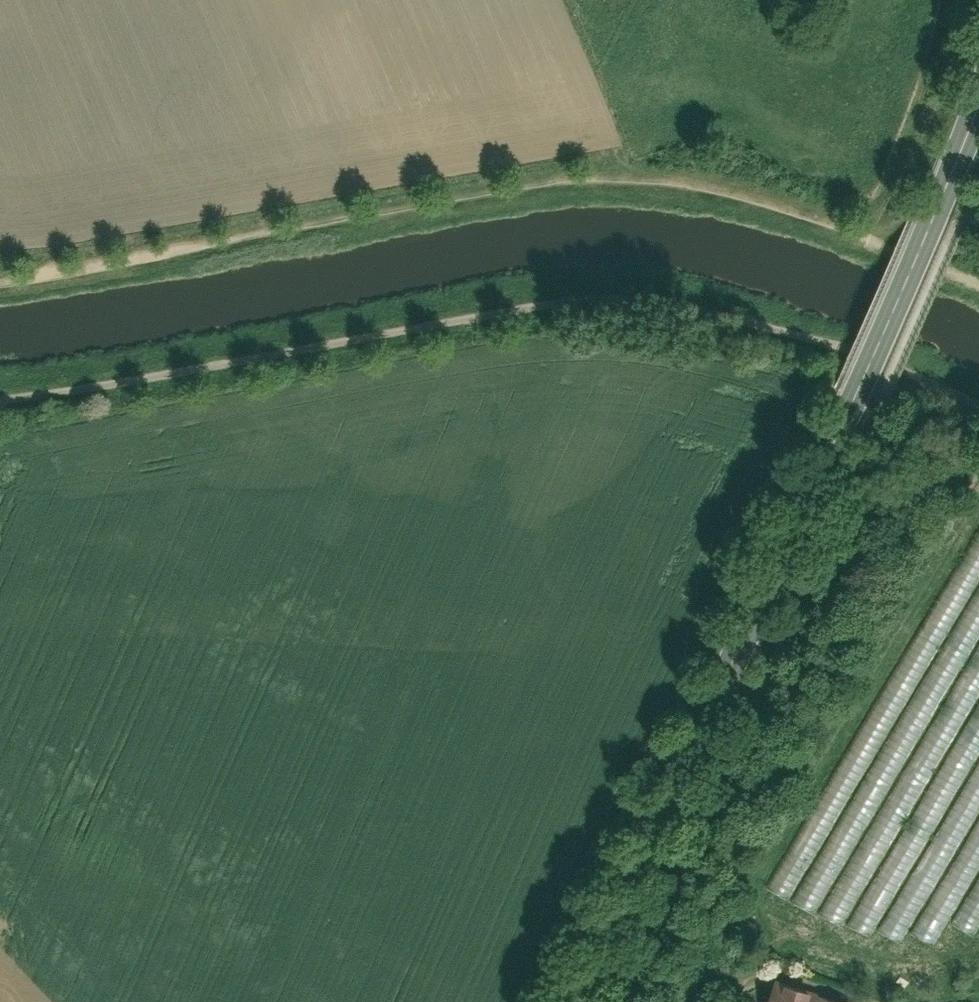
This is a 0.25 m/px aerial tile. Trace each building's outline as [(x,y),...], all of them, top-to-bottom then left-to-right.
[(799,904),(874,943),(937,821),(945,825),(978,760),(978,591),(963,622),(966,623),(956,642),(952,640),(934,674),(922,668),(799,904)] [(764,1001),(841,1001),(770,982),(764,1001)]
